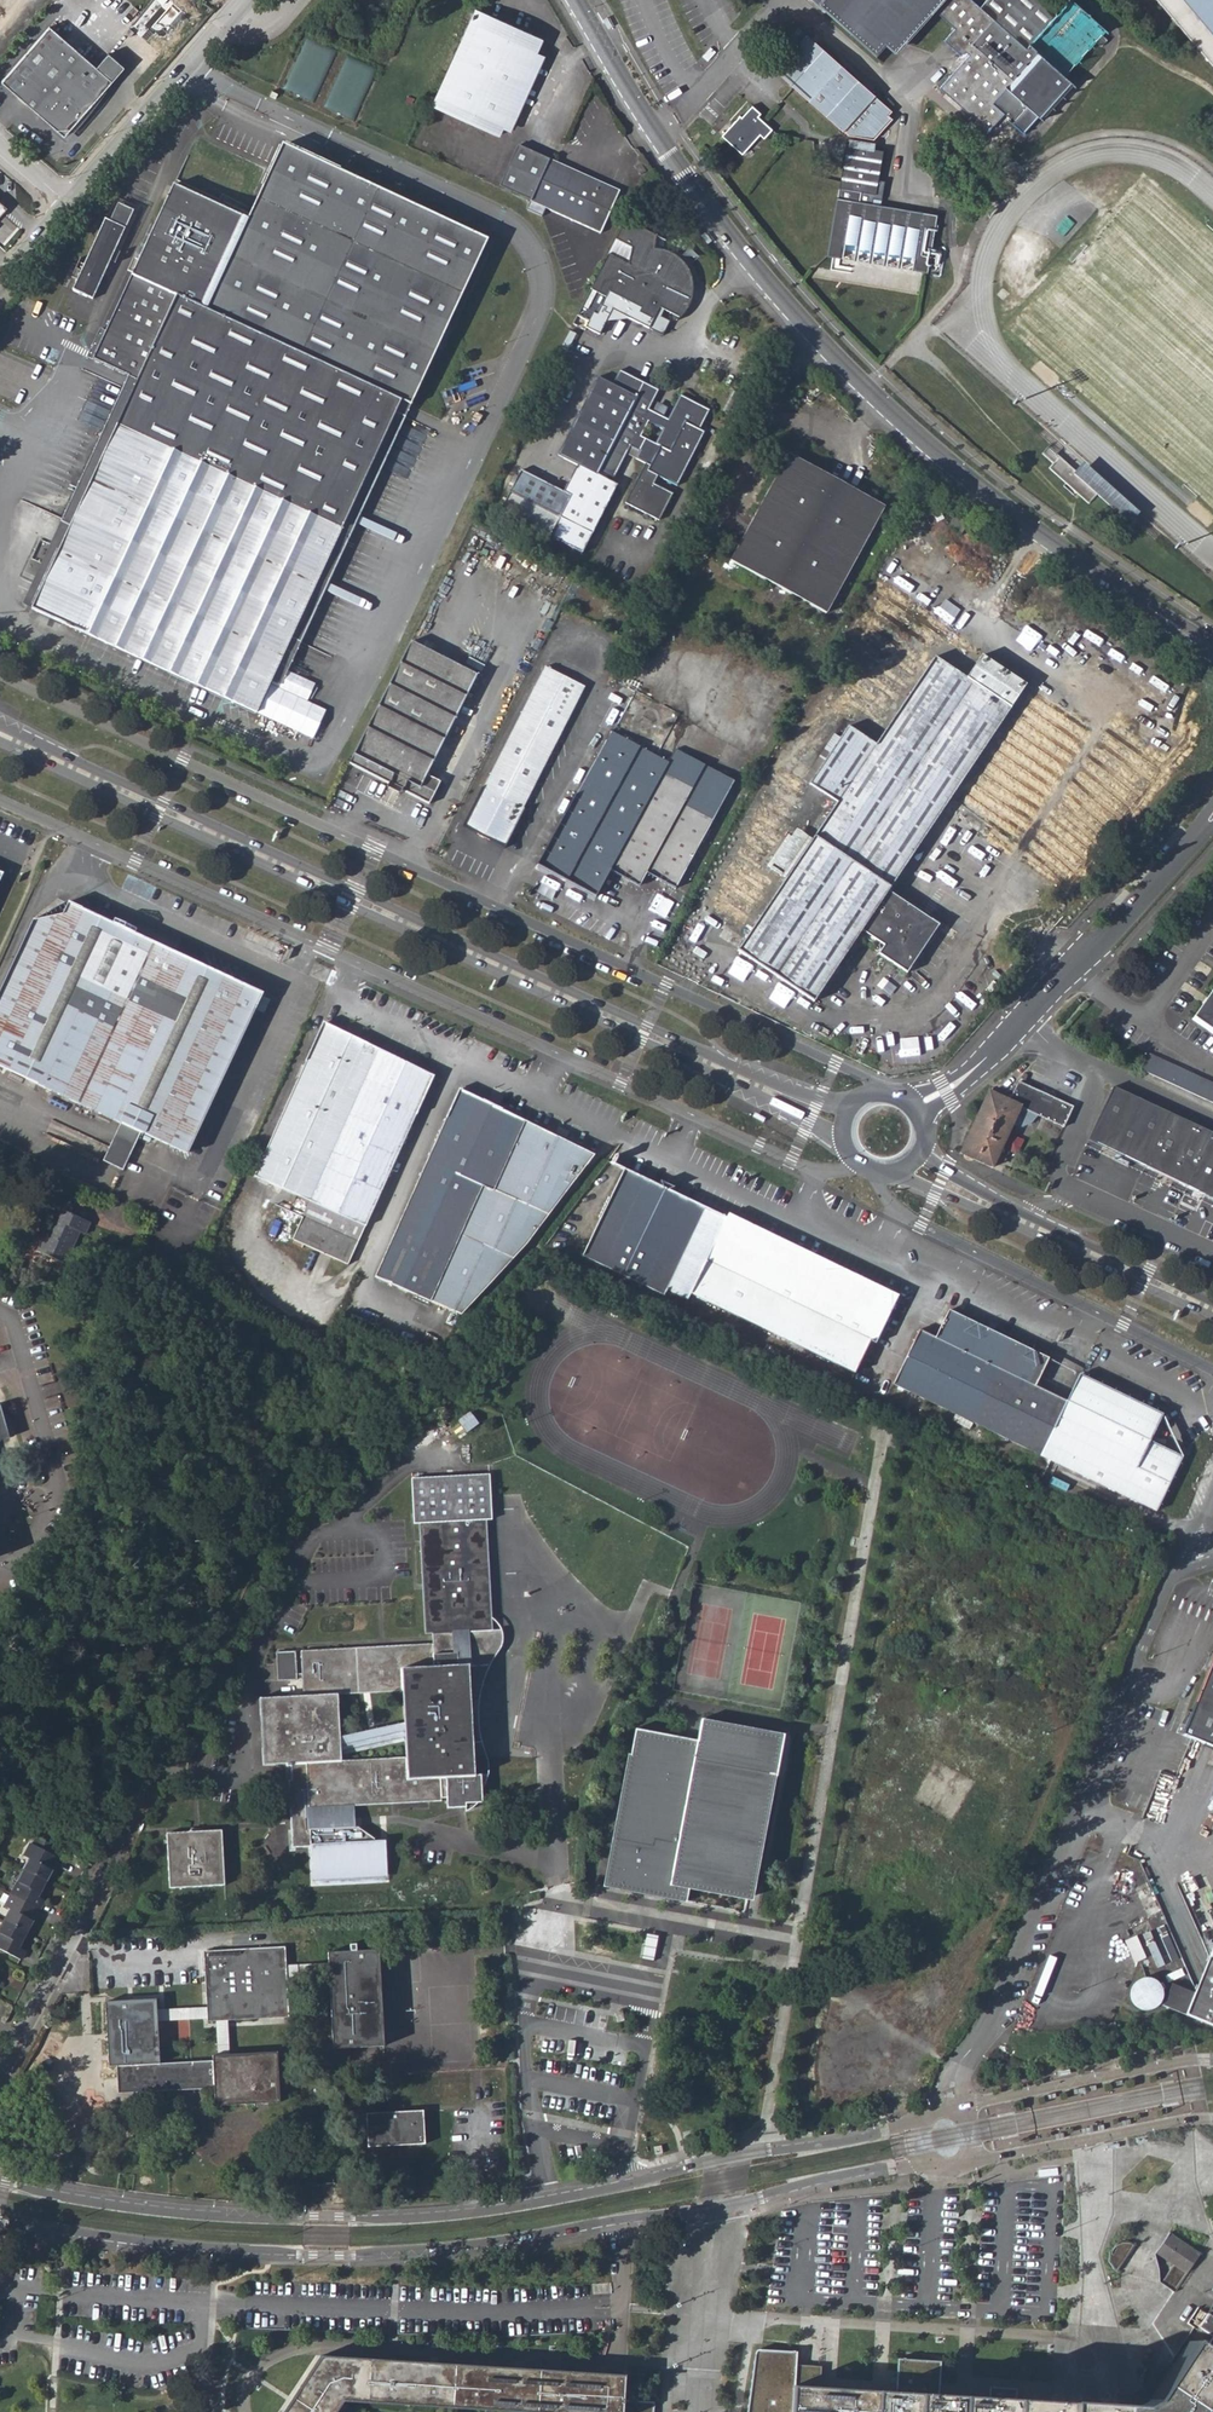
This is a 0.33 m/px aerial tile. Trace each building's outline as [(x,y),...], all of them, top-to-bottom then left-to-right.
[(1071,84),(1062,76),(1093,41),(1098,46),(1105,38),(1100,34),(1104,29),(1071,0),(1067,0),(1056,12),(1042,0),(985,0),(979,7),(971,0),(822,0),(819,4),(822,6),(883,62),(931,8),(955,29),(944,41),(960,55),(965,50),(969,54),(964,59),(939,87),(988,131),(1004,113),(1009,118),(1007,120),(1021,132),(1036,116),(1039,119),(1071,84)] [(1212,67),(1212,0),(1157,0),(1212,67)] [(430,106),(499,136),(543,40),(474,9),(430,106)] [(891,111),(798,27),(766,63),(846,136),(873,140),(892,119),(888,115),(891,111)] [(3,82),(65,137),(126,66),(109,52),(95,67),(51,29),(3,82)] [(721,135),(742,154),(759,134),(764,138),(772,129),(758,116),(760,114),(752,105),(741,117),(739,115),(721,135)] [(487,241),(275,142),(241,219),(174,186),(91,363),(127,380),(60,521),(71,526),(32,608),(255,715),(269,682),(278,686),(487,241)] [(883,150),(872,148),(857,146),(846,144),(838,188),(853,191),(851,200),(836,198),(826,256),(927,273),(937,215),(860,201),(861,192),(875,194),(883,150)] [(599,232),(617,192),(517,147),(499,187),(599,232)] [(105,219),(83,267),(77,264),(74,271),(79,274),(71,290),(93,300),(97,290),(125,229),(131,217),(118,211),(116,210),(110,222),(105,219)] [(664,240),(626,221),(576,317),(588,324),(585,330),(600,337),(612,312),(663,337),(670,323),(661,319),(664,312),(679,319),(676,321),(676,322),(678,321),(680,319),(682,317),(684,315),(686,312),(687,309),(689,304),(690,301),(691,297),(692,292),(692,288),(691,285),(691,281),(690,276),(689,272),(686,268),(683,263),(679,259),(674,255),(670,253),(665,251),(662,250),(653,249),(655,236),(663,240),(664,241),(664,240)] [(662,250),(663,240),(655,236),(653,249),(662,250)] [(582,554),(592,535),(617,486),(606,480),(608,475),(613,478),(629,447),(634,449),(638,451),(635,458),(644,463),(624,502),(658,520),(672,493),(653,484),(657,476),(676,485),(704,432),(699,430),(709,411),(679,395),(666,419),(662,417),(652,412),(648,410),(658,391),(618,371),(611,385),(597,378),(557,455),(574,464),(561,492),(519,471),(516,478),(512,476),(510,482),(513,483),(509,493),(499,512),(582,554)] [(657,403),(652,412),(662,417),(667,408),(657,403)] [(730,561),(825,613),(883,507),(788,455),(730,561)] [(1087,503),(1095,494),(1073,474),(1074,473),(1058,458),(1048,469),(1087,503)] [(1081,464),(1074,473),(1073,474),(1095,494),(1128,524),(1137,514),(1081,464)] [(949,528),(960,536),(967,526),(956,519),(949,528)] [(349,764),(428,804),(439,782),(426,775),(476,676),(411,643),(349,764)] [(736,950),(813,1002),(861,931),(882,945),(877,954),(906,973),(938,925),(888,891),(1010,709),(1025,686),(981,656),(966,679),(934,657),(874,744),(847,726),(808,784),(836,802),(736,950)] [(464,828),(502,847),(583,689),(544,669),(464,828)] [(711,686),(675,750),(709,769),(745,705),(711,686)] [(733,782),(709,769),(675,750),(668,763),(609,731),(537,864),(566,881),(574,868),(603,884),(610,870),(639,886),(646,872),(674,889),(733,782)] [(123,917),(79,897),(75,906),(119,926),(121,922),(123,917)] [(0,1015),(0,1064),(123,1120),(144,1129),(196,1153),(268,994),(256,989),(205,965),(141,936),(143,932),(121,922),(119,926),(75,906),(68,921),(41,925),(0,1015)] [(143,932),(141,936),(205,965),(200,952),(145,927),(143,932)] [(1194,1021),(1212,1034),(1212,994),(1194,1021)] [(328,1024),(259,1179),(313,1204),(306,1220),(297,1241),(353,1267),(438,1075),(328,1024)] [(750,1058),(761,1063),(763,1058),(752,1053),(751,1056),(750,1058)] [(1150,1055),(1142,1071),(1212,1103),(1212,1083),(1150,1055)] [(1063,1127),(1073,1107),(1018,1081),(1016,1084),(1015,1084),(1002,1097),(1037,1115),(1063,1127)] [(599,1151),(502,1105),(490,1099),(464,1087),(379,1280),(463,1318),(490,1292),(516,1262),(535,1242),(599,1151)] [(1112,1087),(1087,1140),(1144,1167),(1169,1113),(1112,1087)] [(490,1099),(502,1105),(506,1095),(495,1090),(490,1099)] [(988,1091),(960,1154),(992,1168),(1011,1125),(1021,1126),(1031,1123),(1037,1115),(1002,1097),(988,1091)] [(767,1118),(756,1112),(753,1117),(764,1123),(766,1120),(767,1118)] [(1186,1187),(1211,1133),(1169,1113),(1144,1167),(1186,1187)] [(144,1129),(123,1120),(104,1161),(125,1171),(144,1129)] [(1211,1133),(1186,1187),(1212,1199),(1212,1134),(1211,1133)] [(669,1291),(687,1299),(690,1295),(728,1213),(629,1164),(586,1259),(667,1297),(669,1291)] [(252,1195),(306,1220),(313,1204),(259,1179),(252,1195)] [(65,1196),(42,1249),(70,1262),(85,1230),(90,1232),(95,1220),(73,1211),(77,1202),(65,1196)] [(871,1283),(728,1213),(690,1295),(854,1374),(893,1294),(871,1283)] [(892,1385),(929,1403),(944,1410),(1040,1457),(1065,1401),(1035,1386),(1048,1359),(948,1311),(935,1336),(919,1330),(892,1385)] [(1163,1415),(1078,1374),(1065,1401),(1040,1457),(1060,1466),(1156,1512),(1175,1473),(1183,1458),(1150,1442),(1163,1415)] [(0,1402),(0,1440),(17,1435),(7,1400),(0,1402)] [(924,1415),(938,1422),(944,1410),(929,1403),(924,1415)] [(292,1763),(293,1779),(289,1779),(293,1847),(311,1846),(319,1846),(320,1879),(385,1876),(383,1841),(376,1841),(376,1838),(355,1826),(349,1826),(349,1807),(355,1806),(441,1802),(441,1799),(446,1798),(447,1805),(465,1804),(477,1803),(476,1793),(481,1793),(480,1775),(475,1775),(467,1665),(460,1666),(457,1653),(454,1653),(453,1631),(492,1628),(485,1521),(492,1520),(489,1474),(488,1445),(471,1446),(473,1475),(461,1475),(440,1476),(411,1478),(413,1524),(419,1525),(425,1632),(432,1631),(433,1643),(301,1651),(302,1682),(303,1696),(260,1699),(264,1764),(286,1763),(292,1763)] [(1034,1469),(1055,1479),(1060,1466),(1040,1457),(1034,1469)] [(440,1468),(440,1476),(461,1475),(461,1466),(440,1468)] [(296,1651),(277,1653),(278,1681),(298,1679),(297,1674),(296,1651)] [(1184,1737),(1212,1748),(1212,1667),(1184,1737)] [(697,1740),(635,1729),(606,1886),(687,1901),(689,1887),(747,1898),(770,1775),(779,1777),(786,1737),(701,1721),(697,1740)] [(167,1834),(171,1887),(223,1884),(220,1831),(167,1834)] [(0,1930),(0,1949),(22,1960),(25,1953),(20,1950),(44,1900),(39,1898),(58,1858),(51,1855),(55,1847),(41,1840),(35,1847),(30,1844),(24,1856),(28,1859),(5,1906),(10,1909),(0,1930)] [(319,1846),(311,1846),(313,1886),(385,1882),(385,1876),(320,1879),(319,1846)] [(658,1936),(646,1934),(642,1959),(653,1961),(658,1936)] [(1135,1936),(1127,1939),(1135,1961),(1146,1957),(1140,1941),(1137,1942),(1135,1936)] [(203,1951),(207,2021),(288,2017),(286,1984),(283,1946),(203,1951)] [(1194,1994),(1185,2016),(1212,2028),(1212,1947),(1194,1994)] [(326,1952),(332,2048),(384,2045),(378,1949),(326,1952)] [(1134,2006),(1139,2009),(1145,2011),(1152,2010),(1157,2007),(1161,2002),(1163,1995),(1162,1989),(1159,1983),(1153,1980),(1147,1978),(1141,1979),(1135,1982),(1131,1987),(1130,1994),(1131,2000),(1134,2006)] [(1162,2007),(1185,2016),(1194,1994),(1171,1985),(1162,2007)] [(156,1999),(104,2002),(109,2065),(117,2065),(160,2062),(156,1999)] [(1114,2023),(1098,2027),(1100,2035),(1116,2031),(1114,2023)] [(213,2087),(215,2105),(279,2101),(277,2071),(275,2050),(211,2054),(211,2059),(160,2062),(117,2065),(119,2093),(213,2087)] [(1073,2089),(1074,2094),(1096,2090),(1096,2085),(1073,2089)] [(366,2114),(368,2146),(425,2143),(423,2111),(366,2114)] [(1081,2129),(1082,2134),(1104,2129),(1103,2125),(1081,2129)] [(661,2145),(653,2147),(655,2155),(663,2153),(661,2145)] [(1163,2284),(1176,2293),(1200,2254),(1172,2236),(1158,2257),(1175,2268),(1163,2284)] [(1115,2266),(1118,2272),(1134,2247),(1129,2246),(1123,2247),(1118,2249),(1115,2255),(1114,2261),(1115,2266)] [(1208,2314),(1199,2328),(1212,2338),(1212,2317),(1208,2314)] [(1212,2381),(1212,2358),(1212,2357),(1212,2356),(1205,2352),(1200,2348),(1199,2350),(1189,2344),(1149,2404),(1130,2408),(964,2398),(938,2397),(895,2394),(879,2393),(871,2393),(828,2390),(819,2390),(819,2387),(793,2386),(792,2411),(1193,2411),(1212,2381)] [(793,2386),(819,2387),(821,2366),(796,2365),(796,2352),(760,2350),(757,2350),(755,2352),(754,2355),(746,2411),(792,2411),(793,2386)] [(570,2411),(653,2411),(654,2402),(624,2400),(625,2378),(406,2364),(382,2362),(322,2358),(294,2402),(287,2411),(333,2411),(342,2398),(378,2400),(570,2411)] [(897,2371),(895,2394),(938,2397),(939,2381),(940,2361),(897,2359),(897,2371)]
